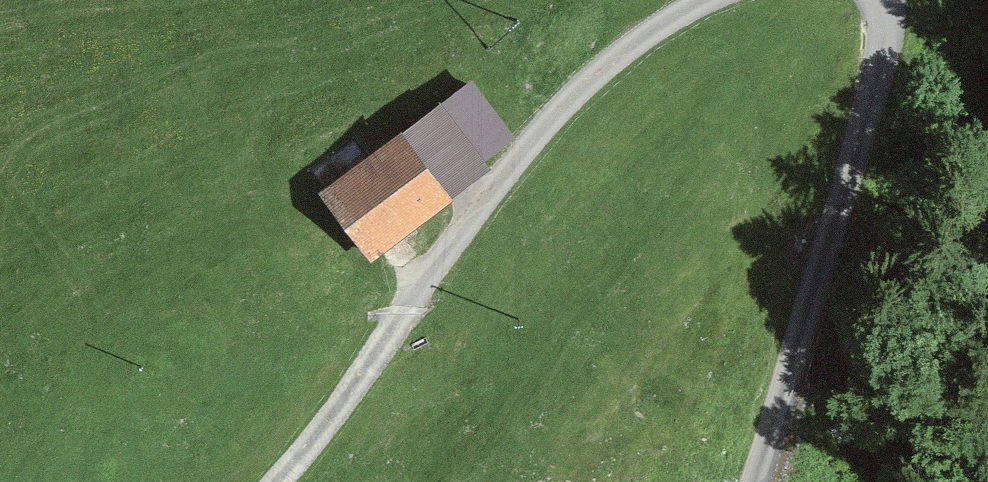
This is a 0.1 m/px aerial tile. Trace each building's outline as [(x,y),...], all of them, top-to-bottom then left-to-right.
[(478,88),(335,186),(376,245),(519,147),(478,88)]
